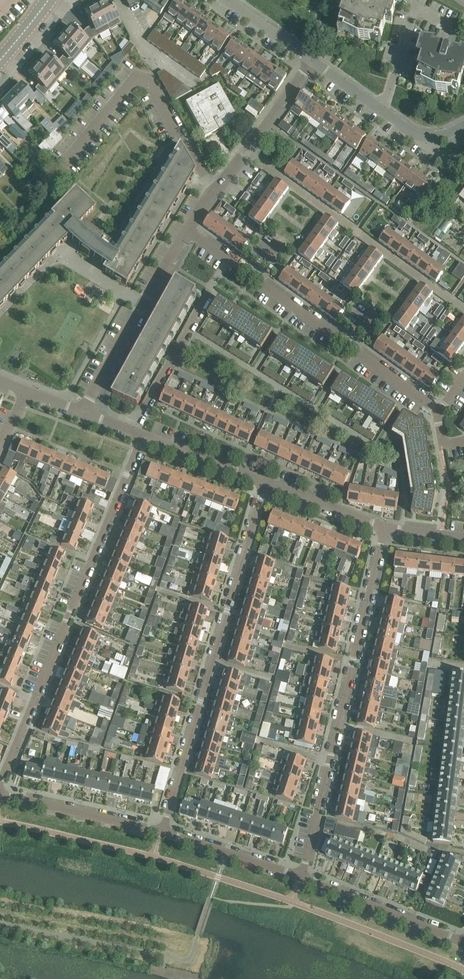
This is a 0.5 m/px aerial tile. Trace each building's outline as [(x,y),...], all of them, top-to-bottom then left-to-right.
[(97,7),(109,30),(121,24),(108,0),(107,0),(99,4),(99,5),(97,7)] [(129,8),(141,1),(160,15),(171,0),(124,0),(129,8)] [(163,17),(172,24),(175,20),(185,6),(177,0),(176,0),(166,13),(163,17)] [(341,3),(338,8),(344,10),(340,25),(338,32),(344,32),(344,31),(359,38),(375,40),(374,41),(380,44),(382,38),(381,37),(386,23),(392,24),(393,18),(392,18),(396,5),(386,0),(385,0),(384,2),(378,0),(342,0),(341,3)] [(185,6),(175,20),(184,26),(194,12),(185,6)] [(97,7),(85,13),(93,26),(86,30),(93,39),(109,30),(97,7)] [(194,12),(184,26),(192,33),(203,18),(194,12)] [(203,18),(192,33),(201,39),(212,25),(203,18)] [(212,25),(201,39),(210,45),(220,31),(212,25)] [(65,32),(62,36),(82,53),(93,39),(86,30),(81,36),(71,27),(66,32),(65,32)] [(154,30),(147,40),(156,46),(163,37),(154,30)] [(210,45),(206,50),(215,57),(229,38),(220,31),(210,45)] [(59,41),(54,46),(64,55),(60,60),(69,67),(73,63),(78,68),(87,58),(82,53),(62,36),(58,40),(59,41)] [(172,43),(163,37),(156,46),(165,53),(172,43)] [(232,40),(222,54),(231,61),(241,47),(232,40)] [(130,43),(122,52),(125,59),(135,47),(130,43)] [(172,43),(165,53),(173,59),(180,49),(172,43)] [(418,78),(417,78),(415,85),(421,85),(422,84),(436,91),(452,93),(452,94),(457,97),(459,91),(463,76),(463,53),(462,55),(455,53),(455,52),(455,51),(454,50),(453,49),(452,48),(451,47),(450,46),(449,46),(447,46),(446,46),(445,46),(444,47),(442,47),(441,48),(441,49),(434,47),(435,45),(423,43),(419,56),(418,56),(416,62),(422,64),(418,78)] [(241,47),(231,61),(240,67),(250,53),(241,47)] [(189,56),(180,49),(173,59),(182,65),(189,56)] [(240,67),(237,72),(245,78),(249,73),(259,59),(250,53),(240,67)] [(41,61),(37,65),(57,82),(69,67),(60,60),(56,64),(46,56),(41,61)] [(116,56),(110,59),(117,68),(121,64),(116,56)] [(198,62),(189,56),(182,65),(191,72),(198,62)] [(249,73),(245,78),(254,85),(268,65),(259,59),(249,73)] [(198,62),(191,72),(200,78),(207,69),(198,62)] [(210,71),(209,72),(212,77),(220,72),(224,70),(215,64),(210,71)] [(34,70),(30,75),(40,84),(35,89),(37,91),(44,97),(57,82),(37,65),(34,69),(34,70)] [(268,65),(254,85),(262,91),(266,86),(276,72),(268,65)] [(172,77),(163,71),(157,74),(164,87),(172,77)] [(109,77),(103,72),(98,78),(104,83),(109,77)] [(276,72),(266,86),(275,93),(285,78),(276,72)] [(164,87),(168,94),(177,81),(172,77),(164,87)] [(183,85),(177,81),(168,94),(172,100),(183,85)] [(20,84),(11,94),(23,106),(27,110),(33,104),(31,102),(35,99),(41,105),(47,100),(44,97),(37,91),(33,96),(20,84)] [(172,102),(192,91),(183,85),(172,100),(172,102)] [(185,103),(205,138),(237,120),(218,85),(185,103)] [(237,89),(235,92),(239,96),(243,98),(243,99),(247,94),(238,87),(237,89)] [(299,117),(301,115),(313,98),(304,91),(290,110),(299,117)] [(11,94),(1,104),(14,117),(12,119),(27,133),(33,126),(22,116),(27,110),(23,106),(11,94)] [(310,122),(312,118),(322,104),(313,98),(301,115),(310,122)] [(255,102),(250,108),(259,114),(264,108),(255,102)] [(312,118),(321,125),(331,111),(322,104),(312,118)] [(3,121),(11,128),(8,130),(17,139),(23,133),(15,124),(0,109),(0,125),(3,121)] [(70,109),(65,116),(72,122),(77,115),(70,109)] [(317,130),(326,136),(340,117),(331,111),(321,125),(317,130)] [(46,118),(40,124),(51,135),(48,137),(46,140),(54,147),(61,140),(62,139),(61,137),(61,136),(71,125),(62,116),(53,125),(46,118)] [(340,117),(326,136),(335,143),(339,137),(348,124),(340,117)] [(278,127),(288,133),(288,132),(292,127),(283,121),(278,127)] [(339,137),(347,144),(357,130),(348,124),(339,137)] [(366,137),(357,130),(347,144),(357,150),(366,137)] [(0,139),(0,143),(7,150),(12,144),(3,136),(0,139)] [(360,153),(356,158),(365,165),(369,159),(379,146),(370,139),(360,153)] [(46,140),(38,149),(45,156),(54,147),(46,140)] [(4,306),(3,304),(19,287),(20,289),(25,284),(24,283),(40,266),(41,267),(46,262),(45,261),(61,244),(62,246),(67,241),(65,239),(71,234),(76,238),(74,240),(78,244),(79,242),(85,246),(80,251),(88,257),(92,251),(97,255),(96,257),(101,260),(102,258),(107,262),(102,270),(126,285),(142,258),(144,259),(147,254),(145,253),(157,233),(159,234),(163,228),(161,227),(173,207),(175,208),(178,202),(177,201),(189,181),(191,182),(194,177),(192,176),(195,171),(179,144),(174,154),(168,151),(163,159),(160,164),(155,172),(152,177),(148,185),(147,184),(144,190),(140,197),(139,197),(136,202),(136,203),(132,210),(131,210),(128,215),(128,216),(124,223),(120,228),(121,228),(116,236),(112,241),(107,237),(104,235),(99,231),(94,227),(88,222),(85,219),(95,209),(75,189),(50,215),(53,217),(0,273),(0,310),(4,306)] [(379,146),(369,159),(378,166),(388,152),(379,146)] [(314,152),(323,159),(325,155),(317,149),(314,152)] [(388,152),(378,166),(387,172),(397,159),(388,152)] [(338,158),(334,165),(340,169),(345,163),(338,158)] [(387,172),(384,176),(393,182),(396,179),(405,165),(397,159),(387,172)] [(285,173),(294,180),(306,164),(302,162),(299,165),(294,161),(285,173)] [(310,167),(306,164),(294,180),(304,187),(313,175),(307,171),(310,167)] [(405,165),(396,179),(404,185),(414,171),(405,165)] [(348,170),(344,175),(354,181),(357,176),(348,170)] [(414,171),(404,185),(413,191),(423,178),(414,171)] [(318,179),(313,175),(304,187),(313,194),(325,178),(321,175),(318,179)] [(354,181),(362,188),(365,184),(361,181),(362,179),(357,176),(354,181)] [(313,194),(323,201),(332,189),(326,184),(329,181),(325,178),(313,194)] [(423,178),(413,191),(422,198),(432,184),(423,178)] [(269,183),(266,186),(282,198),(289,188),(277,180),(272,185),(269,183)] [(365,184),(362,188),(371,194),(374,190),(375,188),(370,185),(369,187),(365,184)] [(267,193),(263,199),(275,207),(282,198),(266,186),(263,190),(267,193)] [(337,193),(332,189),(323,201),(332,208),(344,192),(340,189),(337,193)] [(380,200),(384,195),(377,191),(374,196),(380,200)] [(348,194),(344,192),(332,208),(342,214),(351,202),(345,198),(348,194)] [(380,200),(387,205),(390,200),(384,195),(380,200)] [(252,205),(256,208),(268,217),(275,207),(263,199),(259,204),(255,201),(252,205)] [(256,208),(249,218),(261,226),(268,217),(256,208)] [(212,213),(204,226),(213,233),(222,221),(212,213)] [(319,225),(335,237),(336,237),(339,233),(334,230),(338,224),(326,215),(319,225)] [(392,219),(400,225),(403,221),(395,215),(392,219)] [(222,221),(213,233),(223,239),(232,227),(226,223),(229,220),(225,217),(222,221)] [(332,240),(335,237),(319,225),(312,234),(325,243),(329,238),(332,240)] [(232,227),(223,239),(232,246),(241,234),(244,230),(240,228),(237,231),(232,227)] [(388,229),(379,242),(389,249),(401,233),(397,230),(394,234),(388,229)] [(241,234),(232,246),(242,253),(251,241),(244,237),(247,233),(244,230),(241,234)] [(401,233),(389,249),(398,255),(407,243),(402,239),(404,235),(401,233)] [(321,249),(325,243),(312,234),(306,244),(322,255),(324,252),(321,249)] [(407,243),(398,255),(408,262),(417,250),(419,246),(416,243),(413,247),(407,243)] [(299,254),(311,262),(315,257),(319,259),(322,255),(306,244),(299,254)] [(417,250),(408,262),(417,269),(426,257),(420,253),(423,249),(419,246),(417,250)] [(376,266),(383,257),(371,248),(367,254),(363,251),(360,255),(376,266)] [(438,260),(427,276),(436,283),(445,270),(442,268),(451,256),(448,254),(444,251),(442,255),(441,255),(438,260)] [(361,261),(357,267),(369,276),(376,266),(360,255),(358,258),(361,261)] [(426,257),(417,269),(427,276),(438,260),(434,257),(432,261),(426,257)] [(460,263),(452,275),(461,281),(463,277),(463,266),(460,263)] [(363,285),(369,276),(357,267),(353,272),(349,270),(347,274),(363,285)] [(279,280),(289,287),(298,275),(301,271),(297,269),(294,272),(288,268),(279,280)] [(298,275),(289,287),(299,294),(307,282),(302,278),(304,274),(301,271),(298,275)] [(363,285),(347,274),(344,277),(348,280),(343,286),(356,295),(363,285)] [(125,371),(112,393),(138,405),(141,399),(138,397),(142,390),(144,385),(146,383),(147,381),(150,375),(156,364),(157,361),(160,357),(195,293),(197,290),(176,277),(172,286),(170,285),(167,291),(168,292),(157,312),(155,311),(152,317),(154,318),(143,339),(141,338),(137,344),(139,345),(128,365),(126,364),(123,370),(125,371)] [(441,281),(439,284),(447,289),(449,286),(441,281)] [(299,294),(308,301),(319,285),(316,282),(313,286),(307,282),(299,294)] [(414,293),(426,302),(430,305),(432,301),(429,298),(433,293),(421,284),(414,293)] [(317,308),(326,296),(321,292),(323,288),(319,285),(308,301),(317,308)] [(426,302),(414,293),(407,303),(419,312),(423,306),(427,309),(430,305),(426,302)] [(327,315),(338,299),(335,296),(332,300),(326,296),(317,308),(327,315)] [(219,298),(208,317),(209,317),(210,315),(213,318),(213,319),(231,330),(231,329),(235,331),(235,332),(235,333),(246,315),(235,308),(231,305),(219,298)] [(342,301),(338,299),(327,315),(336,321),(345,309),(339,305),(342,301)] [(419,312),(407,303),(400,312),(416,324),(419,320),(415,317),(419,312)] [(400,312),(393,322),(405,331),(410,325),(413,328),(416,324),(400,312)] [(246,315),(235,333),(236,333),(236,332),(240,334),(240,335),(258,347),(258,346),(262,348),(261,350),(262,350),(273,332),(262,325),(257,322),(246,315)] [(455,323),(459,326),(463,330),(463,318),(461,322),(458,319),(455,323)] [(452,335),(463,344),(463,330),(459,326),(455,323),(452,327),(456,330),(452,335)] [(444,338),(441,342),(457,353),(463,344),(452,335),(448,341),(444,338)] [(374,349),(384,356),(395,340),(391,337),(389,341),(383,336),(374,349)] [(281,337),(270,355),(271,354),(275,356),(274,357),(293,369),(293,368),(297,370),(297,371),(308,353),(297,347),(292,344),(281,337)] [(438,339),(435,343),(439,346),(442,348),(438,354),(450,363),(457,353),(441,342),(438,339)] [(399,342),(395,340),(384,356),(393,362),(402,350),(396,346),(399,342)] [(393,362),(402,369),(414,353),(415,352),(411,349),(407,354),(402,350),(393,362)] [(308,353),(297,371),(298,370),(302,373),(301,374),(320,385),(320,384),(324,386),(323,388),(324,389),(335,370),(324,363),(319,360),(308,353)] [(418,356),(414,353),(402,369),(412,376),(421,364),(415,360),(418,356)] [(412,376),(421,383),(433,367),(429,364),(426,368),(421,364),(412,376)] [(437,370),(433,367),(421,383),(431,390),(440,378),(434,373),(437,370)] [(331,394),(329,397),(339,404),(342,399),(354,407),(355,406),(359,408),(358,410),(359,410),(370,392),(359,385),(354,382),(343,375),(331,394)] [(168,384),(174,387),(178,380),(171,377),(168,384)] [(172,408),(178,395),(167,389),(161,403),(172,408)] [(178,395),(172,408),(183,413),(189,400),(184,397),(186,393),(180,390),(178,395)] [(370,392),(359,410),(360,409),(364,411),(363,413),(381,424),(382,423),(386,425),(385,427),(397,409),(385,402),(381,399),(370,392)] [(189,400),(183,413),(194,418),(202,400),(197,398),(195,402),(189,400)] [(202,400),(194,418),(205,423),(211,410),(206,407),(208,403),(202,400)] [(216,428),(222,415),(211,410),(205,423),(216,428)] [(268,414),(265,422),(271,424),(273,420),(275,417),(268,414)] [(404,414),(393,432),(394,432),(394,433),(406,440),(412,479),(415,492),(411,493),(412,497),(411,497),(415,498),(412,514),(432,517),(435,501),(436,494),(435,489),(432,489),(431,482),(434,482),(433,473),(429,474),(428,467),(432,466),(430,458),(427,458),(426,451),(429,451),(428,443),(428,442),(424,443),(423,436),(427,435),(424,421),(424,419),(423,419),(423,418),(422,418),(421,418),(420,419),(418,422),(415,420),(405,414),(404,414)] [(233,420),(222,415),(216,428),(226,433),(233,420)] [(226,433),(237,438),(244,425),(246,420),(240,418),(238,422),(233,420),(226,433)] [(255,430),(244,425),(237,438),(248,444),(255,430)] [(273,439),(262,433),(256,447),(267,452),(273,439)] [(284,444),(273,439),(267,452),(278,457),(284,444)] [(6,459),(3,465),(10,469),(13,463),(13,461),(19,464),(17,468),(22,471),(24,466),(26,463),(27,458),(33,445),(22,441),(21,441),(21,443),(13,440),(6,459)] [(289,462),(295,449),(284,444),(278,457),(289,462)] [(297,444),(295,449),(289,462),(300,467),(306,454),(300,451),(303,447),(297,444)] [(33,445),(27,458),(38,463),(44,450),(33,445)] [(44,450),(38,463),(44,465),(42,471),(47,473),(49,467),(55,454),(44,450)] [(55,454),(49,467),(60,472),(66,459),(55,454)] [(317,459),(306,454),(300,467),(311,472),(317,459)] [(311,472),(321,477),(328,464),(322,461),(324,457),(319,454),(317,459),(311,472)] [(66,459),(60,472),(71,476),(77,463),(66,459)] [(77,463),(71,476),(82,481),(88,468),(77,463)] [(141,467),(138,475),(152,480),(150,485),(155,487),(162,469),(150,465),(150,466),(142,464),(141,467)] [(339,469),(328,464),(321,477),(332,482),(339,469)] [(88,468),(82,481),(93,485),(99,472),(88,468)] [(0,476),(0,481),(10,486),(16,476),(4,469),(0,476)] [(162,469),(155,487),(159,489),(161,484),(168,486),(173,473),(162,469)] [(332,482),(343,488),(350,474),(339,469),(332,482)] [(390,470),(388,475),(390,475),(397,479),(397,478),(397,473),(394,472),(390,470)] [(99,472),(93,485),(112,493),(116,482),(109,479),(110,477),(99,472)] [(173,473),(168,486),(174,489),(172,494),(177,496),(184,477),(173,473)] [(184,477),(177,496),(182,497),(183,492),(190,495),(195,482),(184,477)] [(4,497),(7,492),(12,495),(14,491),(15,489),(10,486),(0,481),(0,494),(4,497)] [(195,482),(190,495),(196,497),(194,502),(199,504),(206,486),(195,482)] [(363,490),(360,504),(372,507),(375,492),(370,491),(371,486),(364,485),(363,490)] [(206,486),(199,504),(204,506),(206,501),(212,503),(217,490),(206,486)] [(363,490),(351,487),(348,502),(360,504),(363,490)] [(217,490),(212,503),(223,507),(228,494),(217,490)] [(22,491),(20,494),(33,502),(35,500),(26,495),(27,494),(22,491)] [(387,494),(375,492),(372,507),(384,509),(387,494)] [(154,494),(152,494),(149,503),(160,507),(162,500),(154,497),(154,494)] [(228,494),(223,507),(235,512),(240,499),(228,494)] [(384,509),(396,511),(399,496),(387,494),(384,509)] [(106,508),(108,502),(101,499),(98,505),(106,508)] [(174,509),(176,503),(172,501),(171,504),(162,500),(160,507),(168,511),(170,507),(174,509)] [(31,512),(35,514),(40,503),(36,501),(31,512)] [(80,501),(75,512),(87,517),(89,512),(91,513),(93,506),(80,501)] [(136,501),(131,511),(152,520),(154,515),(149,513),(152,507),(136,501)] [(131,511),(127,521),(143,528),(148,530),(150,524),(152,520),(131,511)] [(75,512),(70,523),(84,528),(87,522),(85,522),(87,517),(75,512)] [(274,512),(268,525),(280,529),(285,516),(274,512)] [(215,524),(219,526),(223,514),(219,513),(215,524)] [(280,529),(278,535),(280,535),(283,537),(285,531),(291,533),(296,520),(285,516),(280,529)] [(174,518),(171,527),(177,529),(180,520),(174,518)] [(62,522),(59,531),(66,534),(78,539),(80,534),(82,535),(84,528),(70,523),(65,520),(64,523),(62,522)] [(296,520),(291,533),(302,537),(307,524),(296,520)] [(127,521),(123,531),(139,538),(143,528),(127,521)] [(163,524),(159,534),(163,536),(169,538),(173,540),(174,540),(177,530),(176,530),(167,526),(163,524)] [(307,524),(302,537),(313,542),(318,529),(307,524)] [(183,537),(187,528),(181,526),(178,535),(183,537)] [(222,529),(221,534),(228,536),(229,534),(230,530),(223,527),(222,529)] [(318,529),(313,542),(324,546),(329,533),(318,529)] [(15,531),(12,538),(19,542),(22,535),(15,531)] [(123,531),(119,541),(135,548),(137,542),(142,544),(144,540),(139,538),(123,531)] [(329,533),(324,546),(335,550),(340,537),(329,533)] [(78,539),(66,534),(61,545),(75,551),(78,544),(76,544),(78,539)] [(204,538),(203,543),(224,549),(227,539),(211,534),(209,540),(204,538)] [(27,536),(21,549),(29,552),(36,539),(27,536)] [(178,536),(174,545),(180,547),(183,538),(178,536)] [(335,550),(333,556),(342,559),(344,560),(351,541),(340,537),(335,550)] [(171,545),(173,540),(167,538),(164,547),(170,549),(171,545)] [(14,557),(20,544),(8,539),(2,552),(14,557)] [(119,541),(115,551),(136,560),(138,555),(133,553),(135,548),(119,541)] [(351,541),(344,560),(347,561),(356,564),(358,559),(363,546),(351,541)] [(203,543),(201,548),(206,549),(205,555),(221,560),(224,549),(203,543)] [(176,558),(179,548),(174,547),(170,556),(176,558)] [(51,548),(47,559),(59,564),(61,560),(63,560),(65,554),(51,548)] [(160,558),(166,560),(169,550),(164,548),(160,558)] [(115,551),(111,561),(127,568),(129,562),(134,564),(136,560),(115,551)] [(198,559),(197,564),(218,570),(221,560),(205,555),(200,553),(198,559)] [(406,569),(407,570),(408,555),(396,554),(394,568),(395,568),(395,573),(406,575),(406,569)] [(408,555),(407,570),(418,571),(420,557),(408,555)] [(176,558),(170,556),(167,565),(173,567),(176,558)] [(155,568),(162,570),(166,560),(158,557),(155,568)] [(259,557),(256,567),(277,574),(280,574),(281,569),(274,567),(275,562),(259,557)] [(420,557),(418,571),(430,572),(432,558),(420,557)] [(0,570),(0,571),(5,574),(6,574),(12,561),(11,561),(6,558),(0,570)] [(432,558),(430,572),(442,574),(444,560),(432,558)] [(39,563),(37,568),(42,570),(56,576),(59,570),(57,569),(59,564),(47,559),(44,565),(39,563)] [(444,560),(442,574),(454,575),(455,561),(444,560)] [(111,561),(107,571),(128,580),(129,575),(124,573),(127,568),(111,561)] [(454,575),(463,576),(463,562),(455,561),(454,575)] [(197,564),(195,569),(200,570),(199,576),(215,581),(218,570),(197,564)] [(172,568),(167,566),(163,576),(169,578),(172,568)] [(256,567),(253,578),(269,582),(271,577),(276,578),(277,574),(256,567)] [(162,570),(156,568),(153,578),(159,580),(162,570)] [(298,569),(295,579),(301,580),(304,571),(302,570),(298,569)] [(42,570),(38,581),(50,586),(52,582),(54,582),(56,576),(42,570)] [(107,571),(103,581),(118,588),(121,582),(126,584),(128,580),(107,571)] [(163,576),(160,587),(165,589),(168,582),(174,584),(186,588),(187,584),(175,580),(164,577),(163,576)] [(192,580),(190,585),(212,591),(215,581),(199,576),(197,581),(192,580)] [(253,578),(250,588),(271,594),(273,590),(267,588),(269,582),(253,578)] [(308,589),(310,580),(305,578),(302,588),(308,589)] [(31,579),(27,587),(28,588),(28,590),(47,598),(50,592),(48,591),(50,586),(38,581),(33,579),(31,579)] [(149,589),(155,591),(158,581),(153,579),(149,589)] [(295,580),(292,590),(298,592),(301,582),(295,580)] [(103,581),(98,591),(119,600),(121,595),(116,593),(118,588),(103,581)] [(190,584),(186,595),(193,597),(209,602),(212,591),(190,585),(190,584)] [(327,590),(326,594),(348,600),(351,589),(334,585),(332,591),(327,590)] [(250,588),(247,598),(263,603),(265,598),(270,599),(271,594),(250,588)] [(155,591),(149,589),(146,598),(152,600),(155,591)] [(305,600),(307,591),(302,589),(299,599),(305,600)] [(28,590),(24,601),(41,608),(43,604),(45,604),(47,598),(28,590)] [(289,600),(295,601),(298,592),(292,590),(289,600)] [(98,591),(94,601),(110,608),(113,602),(118,604),(119,600),(98,591)] [(434,603),(435,600),(436,592),(430,591),(429,591),(427,602),(433,602),(434,603)] [(318,592),(317,597),(322,598),(321,604),(323,605),(329,606),(345,610),(348,600),(326,594),(318,592)] [(162,598),(156,596),(153,605),(159,607),(162,598)] [(388,597),(385,608),(407,613),(408,609),(403,607),(404,601),(388,597)] [(247,598),(244,609),(265,615),(267,610),(261,609),(263,603),(247,598)] [(296,608),(302,610),(305,600),(299,599),(296,608)] [(24,601),(19,612),(38,620),(41,614),(39,613),(41,608),(24,601)] [(94,601),(90,611),(111,620),(113,616),(108,614),(110,608),(94,601)] [(289,601),(286,611),(292,612),(295,603),(289,601)] [(150,614),(156,616),(159,607),(153,605),(150,614)] [(183,609),(182,614),(204,620),(207,610),(190,605),(189,611),(183,609)] [(322,611),(321,616),(343,621),(345,610),(329,606),(323,605),(322,611)] [(385,608),(382,619),(399,623),(401,617),(406,618),(407,613),(385,608)] [(244,609),(240,619),(257,624),(262,625),(265,615),(244,609)] [(148,612),(142,610),(139,619),(144,621),(148,612)] [(90,611),(86,622),(102,628),(104,623),(112,626),(113,621),(111,620),(90,611)] [(289,622),(292,613),(286,611),(283,621),(289,622)] [(19,612),(17,618),(22,620),(20,625),(32,630),(34,626),(36,626),(38,620),(19,612)] [(182,614),(181,619),(186,620),(184,626),(201,631),(204,620),(182,614)] [(141,632),(144,622),(129,616),(125,626),(141,632)] [(149,616),(146,626),(152,628),(155,618),(149,616)] [(321,616),(320,620),(325,622),(324,627),(340,631),(343,621),(321,616)] [(240,619),(237,630),(259,636),(260,631),(262,625),(257,624),(240,619)] [(296,631),(299,621),(293,619),(290,629),(296,631)] [(382,619),(380,629),(397,633),(403,635),(405,624),(399,623),(382,619)] [(281,623),(279,631),(286,633),(289,623),(285,622),(284,624),(281,623)] [(20,625),(15,636),(29,642),(32,636),(30,635),(32,630),(20,625)] [(146,626),(143,636),(148,638),(151,628),(146,626)] [(175,629),(174,634),(176,635),(198,641),(201,631),(184,626),(182,632),(177,630),(176,630),(175,629)] [(318,626),(316,637),(338,642),(340,631),(324,627),(318,626)] [(83,629),(79,639),(100,648),(101,644),(102,644),(105,638),(99,636),(87,631),(83,629)] [(380,629),(377,640),(394,644),(399,645),(402,635),(397,633),(380,629)] [(237,630),(234,640),(251,645),(253,639),(258,641),(259,636),(237,630)] [(287,641),(293,643),(294,637),(295,633),(290,631),(287,641)] [(280,632),(278,641),(283,643),(286,634),(280,632)] [(10,634),(8,640),(13,642),(11,647),(23,652),(25,648),(27,648),(29,642),(15,636),(10,634)] [(174,634),(174,635),(176,635),(174,639),(176,640),(180,641),(178,647),(194,652),(198,641),(176,635),(174,634)] [(316,637),(315,641),(320,643),(319,649),(335,653),(338,642),(316,637)] [(430,652),(431,642),(432,641),(415,638),(414,648),(418,650),(422,650),(430,652)] [(79,639),(75,650),(90,656),(96,658),(98,653),(100,648),(79,639)] [(234,640),(231,651),(253,657),(254,652),(249,651),(251,645),(234,640)] [(273,640),(271,646),(274,647),(273,651),(280,653),(283,643),(278,641),(273,640)] [(377,640),(375,650),(397,656),(398,651),(393,650),(394,644),(377,640)] [(6,645),(1,656),(6,658),(20,664),(23,658),(21,657),(23,652),(11,647),(6,645)] [(136,655),(141,657),(144,648),(139,646),(136,655)] [(169,650),(168,655),(170,656),(191,662),(194,652),(178,647),(176,652),(171,651),(169,650)] [(125,657),(131,659),(134,650),(129,648),(125,657)] [(282,660),(286,661),(290,662),(293,651),(285,649),(282,660)] [(75,650),(70,660),(91,668),(93,664),(88,662),(90,656),(75,650)] [(113,654),(105,650),(103,656),(111,659),(113,654)] [(375,650),(372,661),(389,665),(394,666),(397,656),(375,650)] [(231,651),(228,662),(245,667),(246,660),(252,662),(253,657),(231,651)] [(277,664),(280,655),(274,653),(272,662),(277,664)] [(121,662),(123,657),(117,654),(115,660),(121,662)] [(170,656),(168,660),(174,662),(172,667),(188,672),(191,662),(170,656)] [(309,661),(308,666),(331,672),(333,661),(316,656),(315,663),(309,661)] [(125,657),(122,667),(128,669),(131,659),(125,657)] [(6,658),(2,669),(14,674),(16,669),(18,670),(20,664),(6,658)] [(137,669),(140,660),(135,658),(131,667),(137,669)] [(70,660),(66,670),(82,676),(85,671),(90,673),(91,668),(70,660)] [(372,661),(370,671),(392,677),(393,672),(394,666),(389,665),(372,661)] [(268,674),(274,675),(277,666),(271,664),(268,674)] [(299,664),(296,674),(306,677),(312,678),(328,682),(331,672),(308,666),(299,664)] [(123,669),(113,665),(109,675),(124,681),(127,671),(123,669)] [(134,678),(137,669),(131,667),(128,676),(134,678)] [(167,672),(165,677),(185,683),(188,672),(172,667),(170,673),(167,672)] [(11,686),(14,680),(12,679),(14,674),(2,669),(0,673),(0,682),(11,686)] [(226,669),(223,680),(244,687),(246,682),(240,680),(242,674),(226,669)] [(66,670),(62,680),(83,688),(85,689),(87,684),(85,683),(80,682),(82,676),(66,670)] [(277,676),(276,681),(282,682),(288,684),(291,673),(283,671),(279,670),(277,676)] [(430,670),(429,675),(435,676),(434,681),(433,687),(432,692),(432,694),(442,696),(445,672),(430,670)] [(370,671),(367,682),(389,687),(396,689),(399,679),(392,677),(370,671)] [(453,686),(463,687),(463,674),(454,673),(453,686)] [(164,676),(162,681),(167,683),(166,689),(182,693),(185,683),(165,677),(164,676)] [(306,677),(304,687),(326,693),(328,682),(312,678),(306,677)] [(62,680),(58,690),(74,696),(79,698),(81,693),(83,688),(62,680)] [(223,680),(219,691),(236,695),(236,694),(238,690),(243,691),(244,687),(223,680)] [(269,693),(272,683),(266,681),(264,691),(269,693)] [(275,682),(273,691),(279,693),(281,683),(275,682)] [(367,682),(365,692),(382,696),(387,697),(392,699),(394,699),(396,700),(399,689),(396,689),(389,687),(367,682)] [(125,686),(121,696),(127,698),(130,688),(125,686)] [(451,698),(463,699),(463,687),(453,686),(451,698)] [(301,687),(299,693),(300,694),(305,695),(304,698),(308,699),(308,700),(323,703),(326,693),(304,687),(302,687),(301,687)] [(10,706),(11,701),(13,702),(16,695),(0,689),(0,702),(10,706)] [(112,699),(116,701),(120,691),(114,689),(111,699),(112,699)] [(56,694),(54,700),(75,708),(77,709),(79,710),(81,705),(79,705),(72,702),(74,696),(58,690),(56,694)] [(108,708),(111,699),(105,696),(92,691),(88,702),(100,706),(107,709),(108,708)] [(219,691),(216,701),(238,707),(240,703),(241,697),(236,695),(219,691)] [(276,703),(279,693),(273,691),(270,701),(276,703)] [(261,702),(266,703),(269,694),(263,692),(261,702)] [(365,692),(362,703),(379,707),(384,708),(389,709),(392,699),(387,697),(382,696),(365,692)] [(121,696),(118,705),(124,707),(127,698),(121,696)] [(156,701),(155,706),(177,712),(180,701),(163,696),(162,702),(156,701)] [(450,710),(463,711),(463,699),(451,698),(450,710)] [(112,699),(111,699),(108,708),(113,710),(116,701),(112,699)] [(54,700),(50,710),(66,716),(68,711),(73,713),(75,708),(54,700)] [(300,703),(299,709),(321,714),(323,703),(308,700),(306,705),(305,705),(300,703)] [(216,701),(213,711),(230,716),(232,711),(237,712),(238,707),(216,701)] [(7,718),(9,711),(8,711),(10,706),(0,702),(0,715),(7,718)] [(276,703),(274,703),(270,702),(267,712),(273,713),(276,703)] [(263,715),(266,705),(260,703),(257,713),(263,715)] [(362,703),(360,713),(382,719),(383,714),(384,708),(379,707),(362,703)] [(409,703),(407,713),(410,714),(418,716),(420,705),(412,703),(409,703)] [(100,706),(97,717),(109,721),(113,711),(107,709),(100,706)] [(124,708),(118,706),(115,715),(120,717),(124,708)] [(174,722),(177,712),(155,706),(154,710),(159,712),(157,718),(174,722)] [(299,709),(297,719),(302,720),(318,724),(321,714),(299,709)] [(50,710),(46,720),(67,728),(68,726),(71,718),(66,716),(50,710)] [(448,722),(463,723),(463,711),(450,710),(448,722)] [(213,711),(210,722),(232,728),(234,723),(228,722),(230,716),(213,711)] [(257,713),(255,723),(260,724),(263,715),(257,713)] [(267,713),(264,722),(270,724),(273,714),(267,713)] [(360,713),(357,725),(374,729),(376,722),(381,724),(382,719),(360,713)] [(123,730),(126,720),(114,716),(111,726),(118,729),(123,730)] [(171,733),(174,722),(157,718),(156,723),(150,722),(149,726),(171,733)] [(287,719),(285,727),(286,728),(291,729),(294,730),(295,724),(296,722),(287,719)] [(46,720),(42,730),(57,737),(60,731),(65,733),(67,728),(46,720)] [(103,720),(100,729),(106,731),(109,722),(103,720)] [(295,724),(294,730),(316,735),(318,724),(302,720),(300,726),(295,724)] [(210,722),(207,732),(224,737),(226,731),(231,733),(232,728),(210,722)] [(261,733),(260,737),(268,739),(275,741),(277,731),(284,733),(284,732),(290,734),(289,740),(295,741),(313,746),(316,735),(294,730),(291,729),(286,728),(285,727),(272,724),(270,724),(264,722),(261,733)] [(447,734),(463,736),(463,723),(448,722),(447,734)] [(107,737),(112,738),(115,739),(118,729),(111,726),(107,737)] [(171,733),(149,726),(147,726),(145,731),(153,733),(151,738),(168,743),(171,733)] [(106,732),(100,730),(97,739),(102,742),(106,732)] [(257,735),(251,734),(244,731),(241,742),(247,744),(254,746),(257,735)] [(207,732),(204,743),(226,749),(232,750),(241,753),(242,751),(235,749),(235,748),(232,748),(233,746),(227,744),(229,739),(224,737),(207,732)] [(352,734),(351,739),(354,740),(353,743),(374,749),(378,750),(381,739),(372,736),(355,732),(355,733),(352,734)] [(445,746),(463,748),(463,736),(447,734),(445,746)] [(50,737),(48,742),(50,743),(52,744),(53,744),(60,747),(60,745),(62,741),(57,739),(55,739),(50,737)] [(97,745),(101,746),(102,742),(97,739),(91,737),(89,742),(94,744),(97,745)] [(115,739),(112,738),(107,737),(104,747),(112,750),(115,739)] [(165,754),(168,743),(151,738),(149,744),(144,742),(143,747),(165,754)] [(395,742),(392,753),(400,755),(411,757),(413,747),(403,744),(395,742)] [(204,743),(201,753),(218,758),(219,752),(225,754),(226,749),(204,743)] [(353,743),(350,754),(367,758),(376,760),(378,750),(374,749),(353,743)] [(244,754),(247,755),(251,756),(254,746),(247,744),(244,754)] [(255,754),(261,756),(263,746),(258,745),(255,754)] [(84,746),(81,755),(87,757),(92,758),(94,753),(95,748),(89,747),(84,746)] [(445,746),(444,758),(461,760),(463,748),(445,746)] [(143,747),(140,758),(161,764),(165,754),(143,747)] [(201,753),(198,763),(220,770),(230,772),(231,768),(226,766),(228,761),(223,759),(218,758),(201,753)] [(350,754),(348,764),(369,770),(371,764),(366,763),(367,758),(350,754)] [(258,767),(260,757),(255,755),(252,765),(258,767)] [(281,764),(303,771),(306,760),(290,755),(288,761),(283,759),(281,764)] [(409,768),(411,757),(400,755),(398,765),(409,768)] [(444,758),(442,770),(460,772),(461,760),(444,758)] [(56,766),(52,781),(63,784),(67,768),(60,767),(61,762),(57,761),(56,766)] [(43,769),(41,779),(52,781),(56,766),(45,763),(43,769)] [(198,763),(195,774),(212,779),(213,773),(219,774),(220,770),(198,763)] [(67,768),(63,784),(74,786),(78,771),(79,766),(68,764),(67,768)] [(299,781),(303,771),(281,764),(280,768),(285,770),(283,776),(299,781)] [(348,764),(345,775),(362,779),(363,773),(368,775),(369,770),(348,764)] [(26,765),(23,778),(40,782),(41,779),(43,769),(26,765)] [(246,776),(249,767),(243,765),(240,775),(246,776)] [(252,766),(249,776),(255,778),(257,768),(252,766)] [(154,789),(164,791),(170,770),(160,767),(154,789)] [(431,769),(430,780),(438,781),(440,770),(431,769)] [(442,770),(441,782),(458,784),(460,772),(442,770)] [(78,771),(74,786),(85,789),(89,774),(78,771)] [(100,776),(96,791),(107,794),(111,779),(112,774),(109,774),(106,773),(101,772),(100,776)] [(89,774),(85,789),(96,791),(100,776),(89,774)] [(345,775),(343,785),(364,791),(366,785),(361,784),(362,779),(345,775)] [(245,778),(240,776),(237,786),(243,788),(245,778)] [(274,784),(296,791),(299,781),(283,776),(281,781),(276,780),(274,784)] [(111,779),(107,794),(118,797),(122,781),(111,779)] [(254,780),(248,779),(245,788),(251,790),(254,780)] [(122,781),(118,797),(129,799),(133,784),(122,781)] [(441,782),(440,794),(457,796),(458,784),(441,782)] [(133,784),(129,799),(140,802),(144,786),(133,784)] [(292,802),(296,791),(274,784),(273,789),(278,791),(276,797),(292,802)] [(343,785),(340,796),(357,800),(362,801),(364,802),(365,796),(363,796),(363,795),(364,791),(343,785)] [(144,786),(140,802),(151,804),(154,789),(144,786)] [(440,794),(438,806),(455,808),(457,796),(440,794)] [(340,796),(338,806),(359,812),(361,806),(356,805),(357,800),(340,796)] [(198,818),(208,821),(213,806),(203,802),(201,808),(200,808),(197,821),(198,818)] [(180,815),(197,821),(200,808),(184,803),(180,815)] [(213,806),(208,821),(219,825),(224,809),(213,806)] [(338,806),(335,817),(357,823),(359,812),(338,806)] [(438,808),(437,818),(454,820),(455,810),(455,808),(438,806),(438,808)] [(219,825),(229,828),(234,813),(224,809),(219,825)] [(234,813),(229,828),(240,831),(245,816),(234,813)] [(240,831),(251,835),(256,819),(245,816),(240,831)] [(410,818),(403,817),(401,826),(408,827),(410,818)] [(334,834),(347,838),(350,829),(351,824),(327,818),(324,829),(334,832),(334,834)] [(437,818),(435,830),(452,832),(454,820),(437,818)] [(266,823),(256,819),(251,835),(261,838),(266,823)] [(261,838),(272,842),(277,826),(266,823),(261,838)] [(288,830),(277,826),(272,842),(283,845),(288,830)] [(425,844),(426,841),(427,838),(408,829),(408,827),(401,826),(400,833),(425,844)] [(435,830),(434,842),(451,844),(452,832),(435,830)] [(410,841),(400,836),(397,841),(408,846),(410,841)] [(326,856),(338,861),(344,844),(332,840),(326,856)] [(419,851),(421,846),(410,841),(408,846),(419,851)] [(338,861),(349,865),(355,849),(344,844),(338,861)] [(403,846),(399,857),(403,858),(408,847),(403,846)] [(421,846),(419,851),(426,854),(428,849),(421,846)] [(367,853),(355,849),(349,865),(360,870),(367,853)] [(378,858),(367,853),(360,870),(371,874),(378,858)] [(445,856),(440,867),(456,874),(461,862),(445,856)] [(389,862),(378,858),(371,874),(382,879),(389,862)] [(400,867),(389,862),(382,879),(394,883),(400,867)] [(411,871),(400,867),(394,883),(405,888),(411,871)] [(452,885),(456,874),(440,867),(435,879),(452,885)] [(420,884),(423,876),(411,871),(405,888),(416,892),(420,884)] [(435,879),(431,890),(447,896),(452,885),(435,879)] [(443,908),(447,896),(431,890),(426,901),(443,908)]
